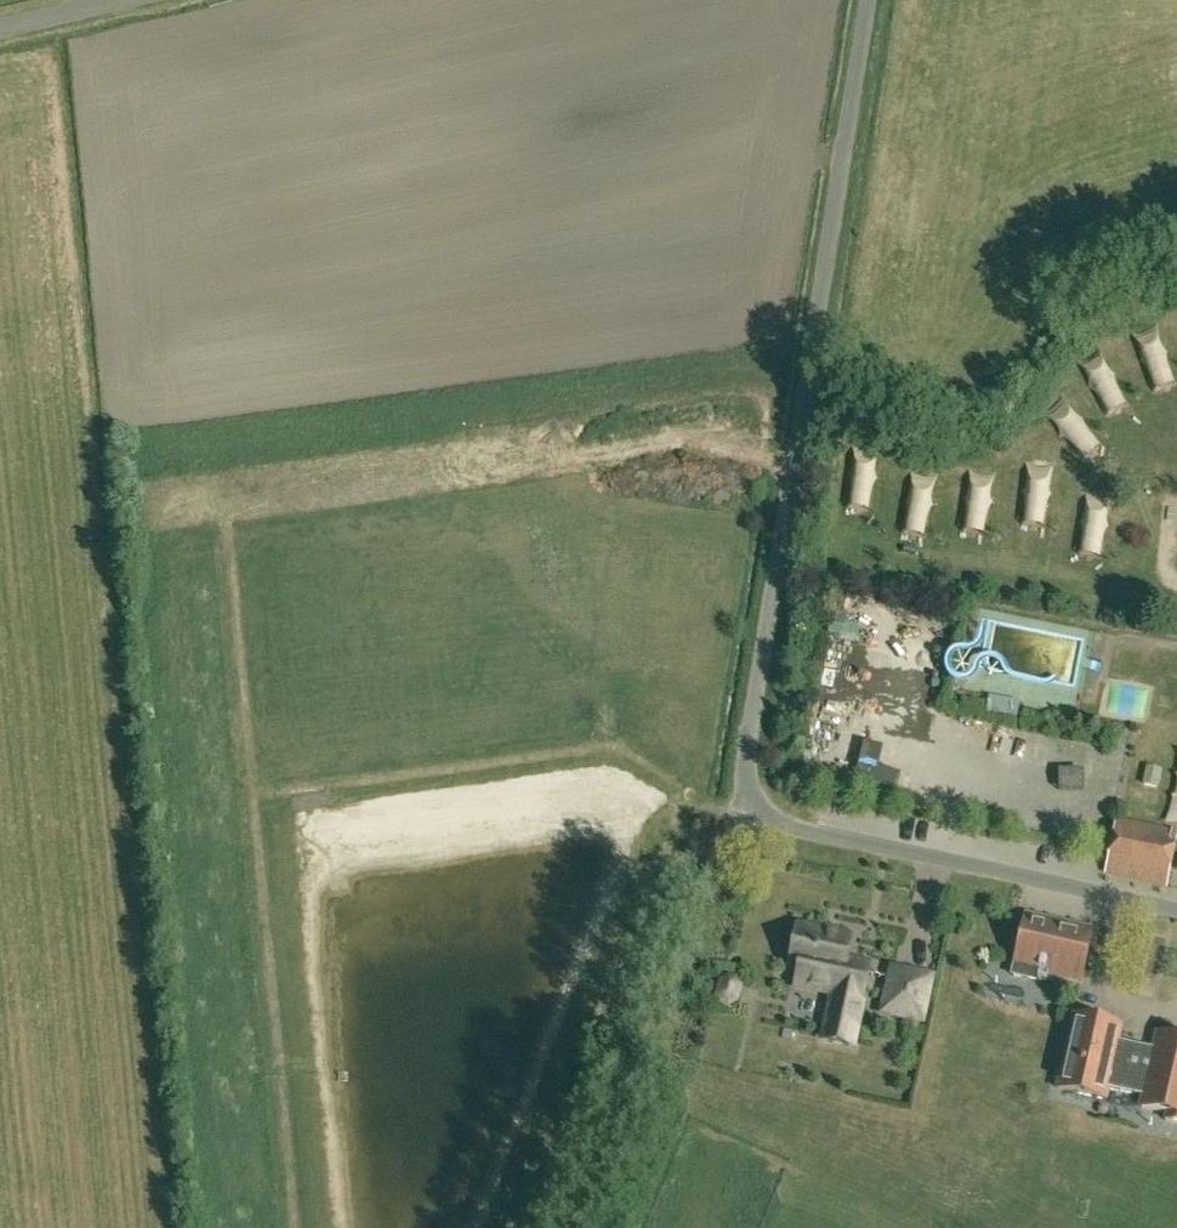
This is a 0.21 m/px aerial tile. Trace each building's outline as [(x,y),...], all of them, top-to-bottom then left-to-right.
[(986,711),(1016,716),(1019,700),(989,695),(986,711)] [(1176,832),(1176,830),(1115,818),(1105,872),(1167,884),(1176,832)] [(1092,930),(1025,915),(1011,974),(1043,981),(1045,974),(1081,982),(1092,930)] [(799,926),(790,966),(800,969),(797,985),(834,993),(828,1021),(824,1037),(854,1043),(857,1027),(863,1000),(862,999),(868,972),(845,967),(847,955),(851,938),(799,926)] [(920,1021),(929,978),(893,970),(884,1013),(920,1021)] [(721,979),(716,996),(721,1005),(730,1007),(738,1003),(743,986),(739,978),(730,975),(721,979)] [(1116,1042),(1120,1024),(1074,1014),(1058,1089),(1104,1099),(1107,1087),(1143,1095),(1140,1107),(1166,1112),(1165,1119),(1176,1121),(1176,1036),(1156,1032),(1153,1047),(1130,1042),(1129,1045),(1116,1042)]
